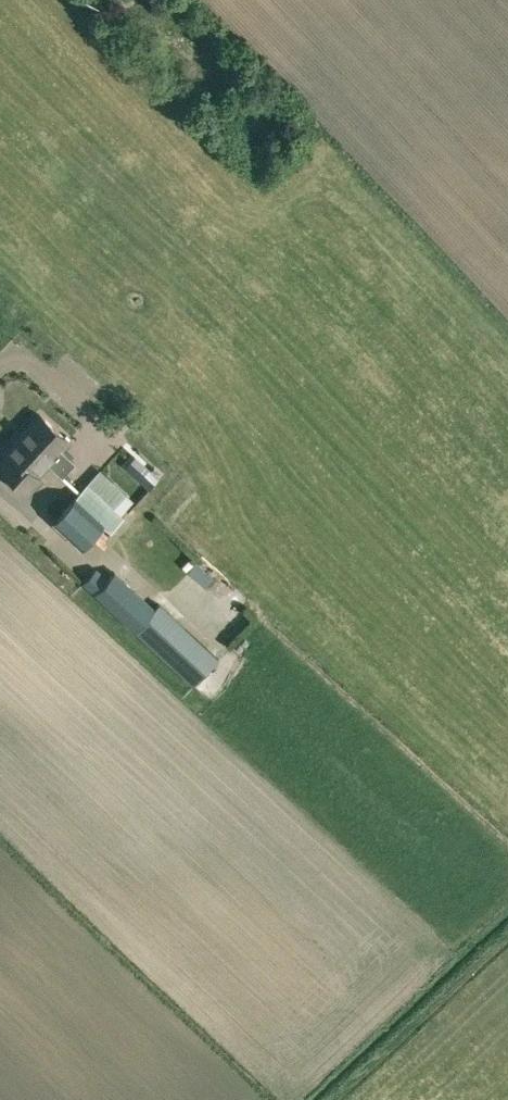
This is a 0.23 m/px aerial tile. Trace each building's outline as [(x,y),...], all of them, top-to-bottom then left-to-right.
[(0,464),(0,465),(29,491),(40,479),(41,477),(38,474),(70,439),(40,413),(7,449),(11,452),(10,453),(0,464)] [(137,458),(129,467),(151,485),(159,476),(137,458)] [(124,516),(89,483),(88,484),(87,484),(54,521),(82,546),(95,532),(103,540),(124,516)] [(206,586),(215,576),(197,561),(188,571),(206,586)] [(96,568),(85,580),(137,629),(156,608),(116,570),(108,578),(96,568)] [(186,627),(179,619),(163,603),(139,629),(152,642),(150,644),(160,655),(193,685),(219,658),(186,627)]
